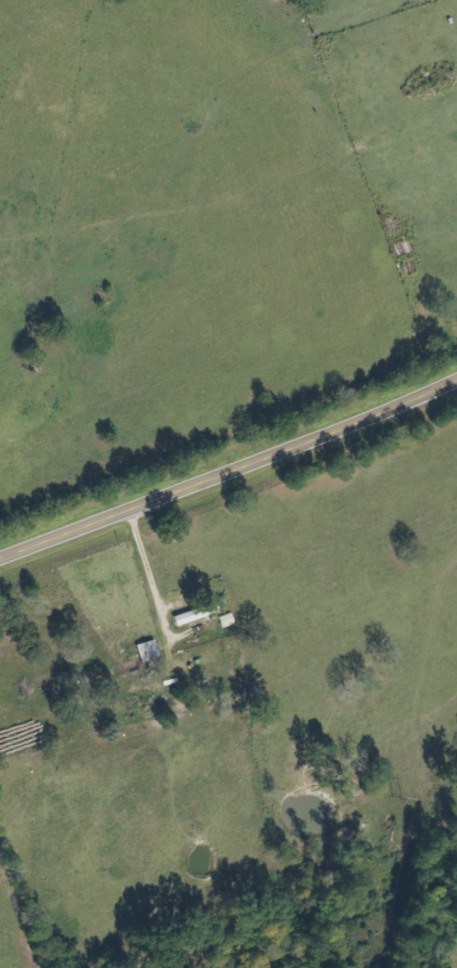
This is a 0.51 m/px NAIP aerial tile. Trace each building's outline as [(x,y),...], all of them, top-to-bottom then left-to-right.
[(222,614),(219,605),(175,615),(177,625),(222,614)] [(138,646),(143,663),(162,657),(156,640),(138,646)]
